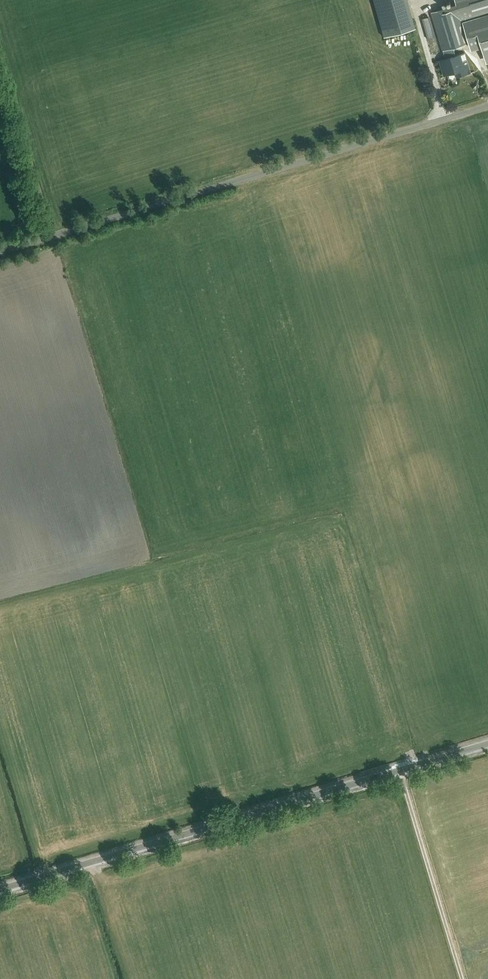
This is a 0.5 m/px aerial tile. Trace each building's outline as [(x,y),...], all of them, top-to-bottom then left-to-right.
[(415,27),(407,0),(374,0),(384,36),(415,27)] [(487,62),(487,0),(456,0),(457,4),(431,12),(443,50),(445,58),(439,60),(444,75),(455,72),(456,76),(470,72),(467,60),(462,61),(460,54),(456,55),(453,47),(469,42),(471,50),(481,47),(486,63),(487,62)] [(368,9),(372,22),(378,20),(374,7),(368,9)] [(430,15),(423,17),(428,37),(435,35),(430,15)]
